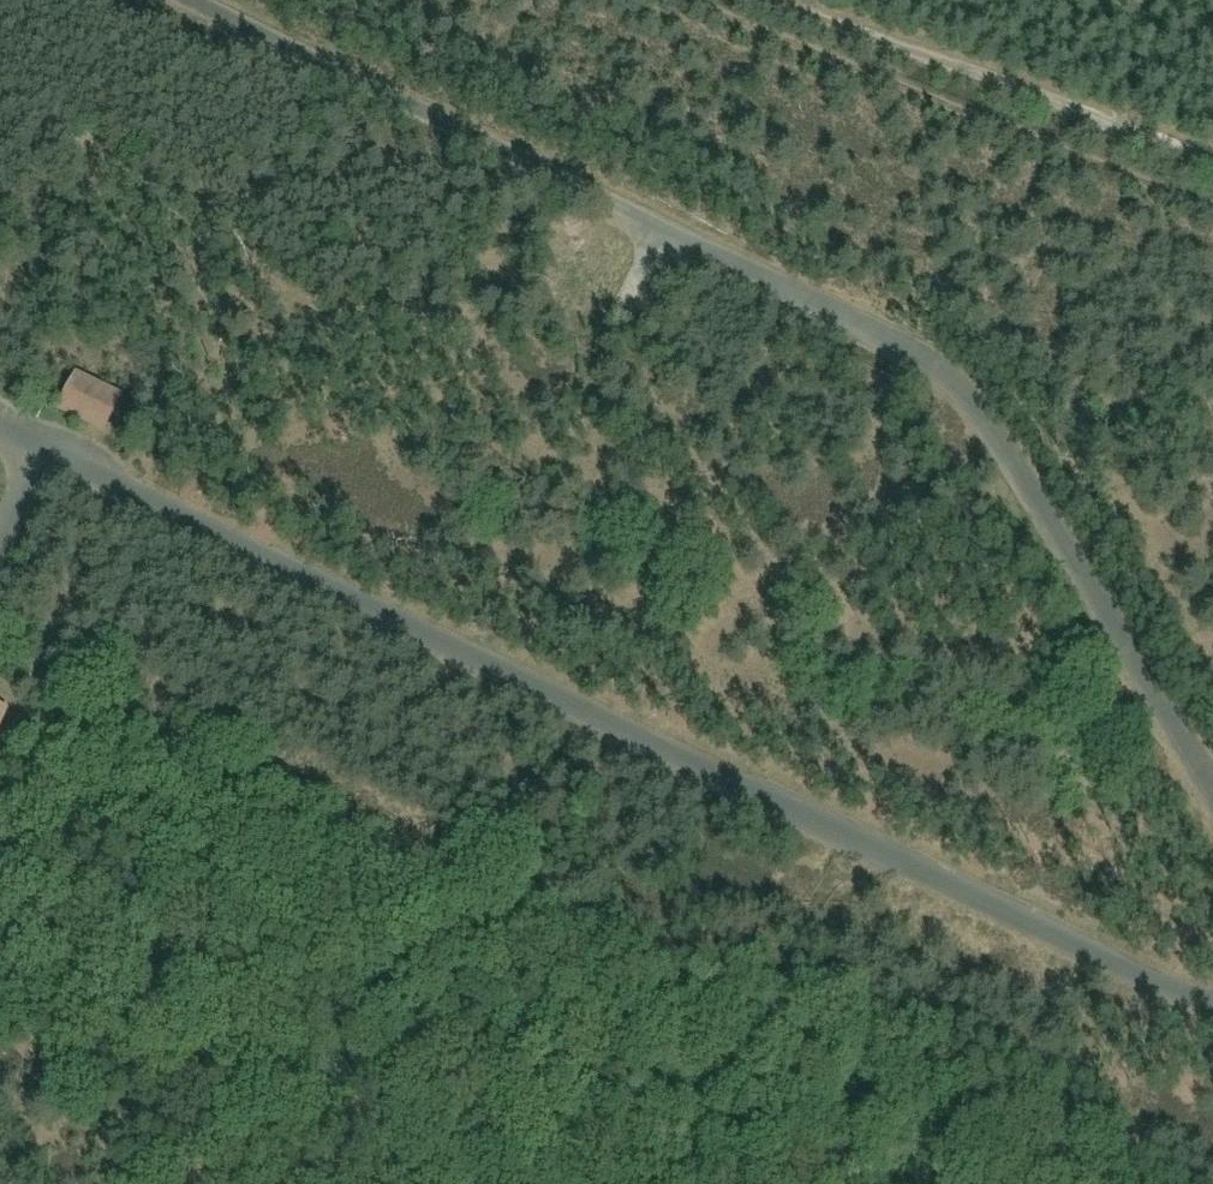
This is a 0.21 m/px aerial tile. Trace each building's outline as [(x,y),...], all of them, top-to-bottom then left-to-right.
[(86,378),(67,414),(118,440),(136,403),(86,378)] [(10,711),(0,706),(0,732),(10,711)]
